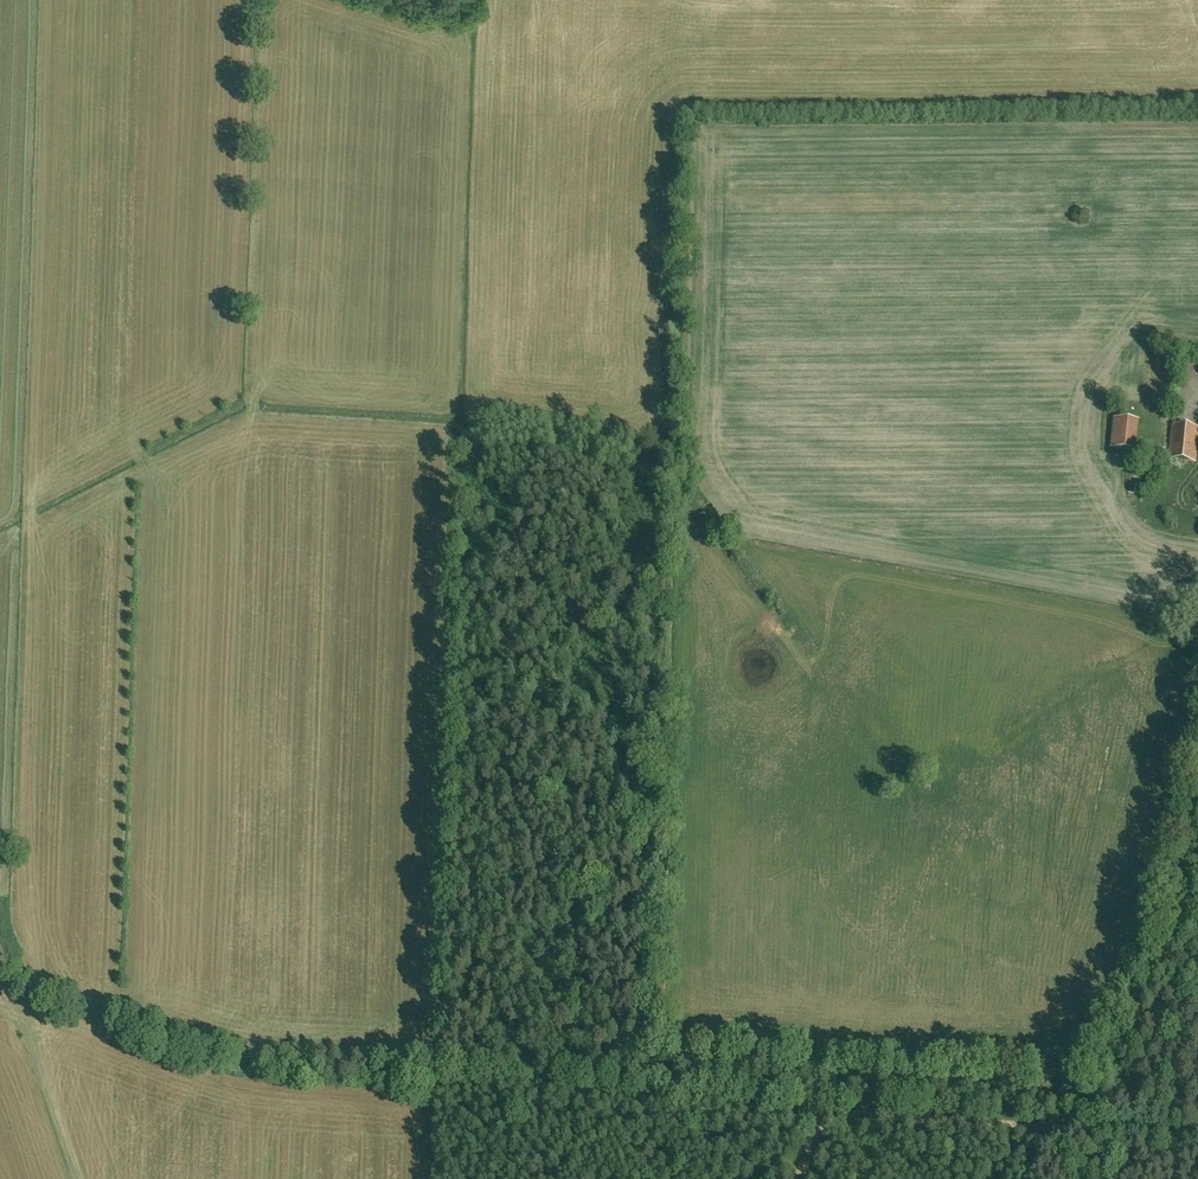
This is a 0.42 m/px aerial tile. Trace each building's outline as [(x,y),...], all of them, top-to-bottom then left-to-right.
[(1112,415),(1108,446),(1134,449),(1138,419),(1112,415)] [(1168,459),(1196,462),(1197,437),(1197,427),(1172,425),(1168,459)] [(1144,477),(1133,476),(1131,493),(1142,494),(1144,477)]
